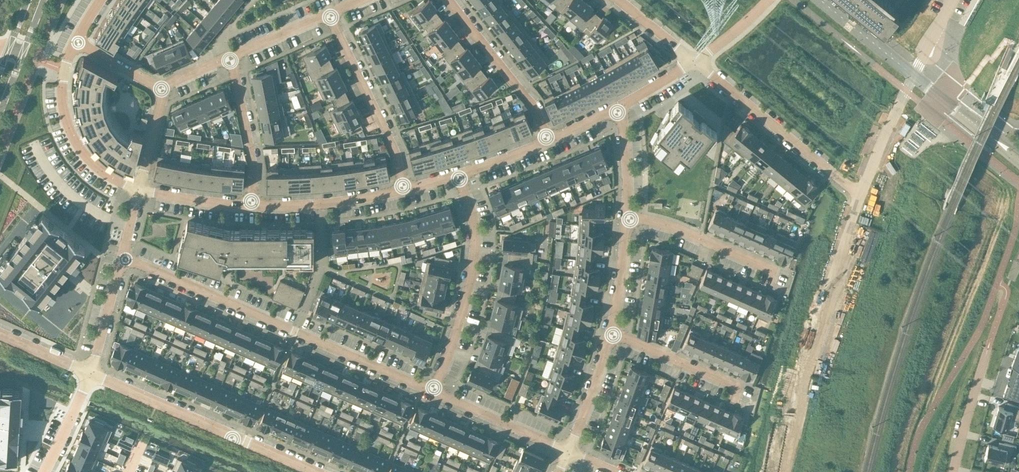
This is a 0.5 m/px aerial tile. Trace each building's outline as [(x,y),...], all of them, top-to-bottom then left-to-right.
[(114,9),(114,10),(132,22),(138,13),(120,0),(117,5),(116,7),(114,9)] [(120,0),(138,13),(144,4),(139,0),(120,0)] [(215,3),(229,14),(236,6),(229,0),(218,0),(215,3)] [(439,15),(435,9),(436,8),(430,0),(427,0),(425,2),(424,0),(423,0),(418,4),(420,6),(409,14),(420,29),(421,29),(439,15)] [(503,0),(485,0),(478,6),(485,14),(503,0)] [(510,8),(509,8),(508,9),(502,1),(503,0),(485,14),(491,23),(510,8)] [(584,0),(561,0),(555,7),(569,18),(584,0)] [(596,13),(591,9),(593,7),(584,0),(569,18),(583,30),(596,13)] [(884,30),(898,12),(889,5),(883,0),(847,0),(884,30)] [(215,3),(208,11),(222,23),(229,14),(215,3)] [(498,31),(516,17),(510,8),(491,23),(498,31)] [(529,12),(533,17),(537,14),(532,9),(529,12)] [(108,18),(107,19),(128,33),(128,32),(126,31),(132,22),(114,10),(110,14),(109,16),(110,16),(108,18),(108,19),(108,18)] [(208,11),(202,20),(215,31),(222,23),(208,11)] [(609,27),(612,23),(603,16),(602,17),(596,13),(583,30),(597,41),(604,33),(606,34),(611,29),(609,27)] [(541,19),(537,14),(533,17),(538,22),(541,19)] [(436,40),(452,27),(445,18),(443,20),(439,15),(421,29),(425,26),(436,40)] [(505,39),(523,25),(516,17),(498,31),(505,39)] [(102,28),(101,29),(122,42),(128,33),(107,19),(103,25),(103,26),(102,27),(102,28)] [(202,20),(195,28),(208,39),(215,31),(202,20)] [(364,42),(385,32),(380,22),(375,24),(368,27),(367,25),(361,28),(362,30),(359,32),(364,41),(363,42),(364,42)] [(511,48),(530,34),(523,25),(505,39),(511,48)] [(552,30),(547,25),(543,28),(548,33),(552,30)] [(461,43),(457,37),(459,36),(452,27),(436,40),(446,54),(444,56),(461,43)] [(195,28),(187,36),(201,48),(208,39),(195,28)] [(98,35),(95,39),(107,46),(116,52),(122,42),(101,29),(97,35),(98,35)] [(556,34),(552,30),(548,33),(553,38),(556,34)] [(383,33),(385,32),(364,42),(368,52),(387,42),(383,33)] [(518,56),(536,42),(530,34),(511,48),(518,56)] [(564,42),(559,37),(555,41),(560,46),(564,42)] [(183,38),(173,43),(181,62),(191,57),(183,38)] [(373,61),(392,52),(387,42),(368,52),(373,61)] [(525,65),(543,51),(536,42),(518,56),(525,65)] [(163,47),(171,66),(181,62),(173,43),(172,43),(163,47)] [(465,48),(461,43),(444,56),(456,70),(474,56),(467,47),(465,48)] [(325,45),(321,47),(320,44),(313,48),(314,50),(302,56),(307,66),(306,66),(309,73),(311,73),(332,62),(328,56),(331,55),(325,45)] [(647,45),(639,50),(651,70),(659,65),(658,63),(664,60),(665,60),(656,52),(655,53),(656,53),(653,55),(647,45)] [(156,60),(151,62),(157,68),(159,67),(161,70),(171,66),(163,47),(152,51),(156,60)] [(651,70),(639,50),(638,49),(629,53),(642,75),(643,75),(651,70)] [(550,60),(543,51),(525,65),(532,74),(535,72),(536,74),(542,69),(540,67),(550,60)] [(378,71),(397,62),(392,52),(373,61),(373,62),(378,71)] [(642,75),(629,53),(621,58),(633,80),(642,75)] [(483,71),(479,66),(481,64),(474,56),(456,70),(467,84),(483,71)] [(76,89),(75,89),(76,90),(79,90),(79,96),(76,96),(76,97),(77,109),(80,108),(82,115),(79,116),(83,127),(83,128),(87,126),(90,132),(86,134),(87,134),(94,144),(93,144),(94,145),(97,142),(101,147),(98,149),(98,150),(99,150),(108,158),(107,158),(108,158),(110,155),(115,159),(114,160),(113,162),(114,162),(124,168),(125,168),(126,165),(134,168),(135,165),(141,145),(143,134),(133,131),(133,132),(128,139),(118,131),(110,121),(105,109),(103,96),(103,95),(104,83),(106,75),(109,77),(113,79),(115,80),(118,75),(117,75),(115,74),(90,60),(84,57),(83,60),(79,70),(82,71),(81,77),(77,77),(76,89)] [(633,80),(621,58),(612,63),(624,86),(625,85),(633,80)] [(311,73),(309,73),(312,79),(314,79),(318,89),(341,77),(336,67),(334,68),(332,62),(311,73)] [(403,70),(401,71),(397,62),(378,71),(382,81),(403,71),(403,70)] [(624,86),(612,63),(604,68),(605,70),(605,71),(616,90),(624,86)] [(256,75),(253,75),(255,86),(255,87),(276,82),(274,71),(263,73),(263,71),(256,72),(256,75)] [(387,90),(408,80),(403,71),(382,81),(383,81),(387,90)] [(497,84),(490,75),(488,77),(483,71),(467,84),(478,99),(487,92),(489,94),(494,89),(492,87),(497,84)] [(616,90),(605,71),(598,76),(596,72),(595,73),(607,95),(608,94),(616,90)] [(607,95),(595,73),(587,77),(599,99),(607,95)] [(341,77),(318,89),(323,98),(328,96),(332,94),(335,100),(347,94),(344,89),(346,87),(341,77)] [(599,99),(587,77),(588,80),(581,84),(590,104),(599,99)] [(392,100),(413,90),(408,80),(387,90),(392,100)] [(590,104),(581,84),(579,81),(570,85),(581,108),(590,104)] [(276,82),(255,87),(257,97),(278,93),(276,82)] [(581,108),(570,85),(570,86),(570,87),(562,91),(572,112),(573,112),(581,108)] [(223,89),(213,94),(222,115),(233,111),(228,99),(230,98),(227,92),(225,93),(223,89)] [(397,110),(417,100),(413,90),(392,100),(397,110)] [(572,112),(562,91),(554,95),(553,94),(552,94),(563,117),(572,112)] [(278,93),(257,97),(259,108),(282,103),(280,103),(278,93)] [(982,98),(982,99),(987,101),(990,95),(985,93),(982,98)] [(204,98),(203,98),(212,119),(222,115),(213,94),(204,98)] [(338,107),(329,111),(334,121),(357,110),(352,100),(350,101),(347,94),(335,100),(338,107)] [(563,117),(552,94),(543,98),(553,120),(557,119),(563,117)] [(203,98),(193,102),(202,122),(211,118),(212,119),(203,98)] [(402,120),(422,110),(417,100),(397,110),(398,112),(402,120)] [(655,144),(655,145),(678,164),(686,155),(690,158),(690,157),(697,148),(700,150),(709,143),(710,142),(709,141),(717,132),(702,120),(704,117),(695,110),(694,111),(693,112),(678,100),(670,110),(669,109),(669,110),(663,121),(666,123),(659,132),(658,132),(662,135),(655,144)] [(193,102),(183,107),(192,126),(201,122),(202,122),(193,102)] [(282,103),(259,108),(261,118),(284,114),(282,103)] [(174,114),(172,116),(175,122),(177,121),(181,131),(192,126),(183,107),(173,111),(174,114)] [(360,121),(362,120),(357,110),(334,121),(339,131),(347,127),(350,133),(363,127),(360,121)] [(522,135),(532,130),(524,110),(514,114),(522,135)] [(284,114),(261,118),(263,129),(286,124),(284,114)] [(512,139),(522,135),(514,114),(504,118),(512,139)] [(145,127),(148,118),(142,116),(139,125),(145,127)] [(501,143),(512,139),(504,118),(493,123),(501,143)] [(750,131),(751,130),(744,124),(743,125),(741,123),(735,130),(725,122),(722,139),(735,149),(750,131)] [(491,147),(501,143),(493,123),(483,127),(491,147)] [(286,124),(263,129),(264,129),(266,140),(286,136),(291,135),(289,124),(286,124)] [(481,150),(473,131),(472,127),(461,131),(469,154),(481,150)] [(481,150),(491,147),(483,127),(473,131),(481,150)] [(458,158),(469,154),(461,131),(450,135),(451,138),(458,158)] [(758,137),(750,131),(735,149),(743,157),(745,155),(744,155),(758,137)] [(753,162),(767,144),(758,137),(744,155),(745,155),(753,162)] [(448,161),(442,141),(440,138),(430,141),(437,165),(448,161)] [(448,161),(458,158),(451,138),(442,141),(448,161)] [(426,168),(437,165),(430,141),(419,144),(420,147),(426,168)] [(761,168),(775,151),(767,144),(753,162),(761,168)] [(604,151),(603,152),(600,146),(590,150),(590,152),(599,172),(610,168),(606,159),(607,158),(604,151)] [(415,171),(426,168),(420,147),(409,150),(415,171)] [(769,175),(784,158),(775,151),(761,168),(769,175)] [(589,176),(599,172),(590,152),(586,153),(586,152),(580,155),(589,176)] [(165,178),(169,157),(158,155),(154,176),(165,178)] [(579,181),(589,176),(580,155),(575,157),(575,158),(570,160),(579,181)] [(379,179),(390,177),(386,156),(375,158),(379,179)] [(176,180),(180,159),(169,157),(165,178),(176,180)] [(368,181),(379,179),(375,158),(364,160),(368,181)] [(778,182),(792,165),(784,158),(769,175),(778,182)] [(187,182),(190,161),(180,159),(176,180),(187,182)] [(357,183),(354,162),(353,159),(342,161),(346,185),(357,183)] [(357,183),(368,181),(364,160),(354,162),(357,183)] [(570,160),(561,164),(569,182),(570,184),(579,181),(570,160)] [(198,184),(201,163),(190,161),(187,182),(196,184),(198,184)] [(334,186),(346,185),(342,161),(331,162),(331,165),(334,186)] [(209,185),(212,164),(201,163),(198,184),(209,185)] [(323,187),(321,166),(321,163),(310,164),(312,188),(323,187)] [(220,187),(222,165),(212,164),(209,185),(220,187)] [(243,189),(245,164),(233,164),(233,166),(231,188),(243,189)] [(300,189),(312,188),(310,164),(299,164),(299,168),(300,189)] [(558,186),(569,182),(561,164),(551,169),(558,186)] [(231,188),(233,166),(222,165),(220,187),(231,188)] [(323,187),(334,186),(331,165),(321,166),(323,187)] [(786,189),(800,172),(792,165),(778,182),(786,189)] [(266,190),(277,190),(277,168),(267,168),(266,190)] [(277,190),(289,189),(288,168),(277,168),(277,190)] [(289,189),(300,189),(299,168),(288,168),(289,189)] [(549,190),(558,186),(551,169),(541,173),(549,190)] [(809,179),(808,178),(800,172),(786,189),(794,195),(795,196),(809,179)] [(550,193),(549,190),(541,173),(531,177),(538,195),(539,198),(550,193)] [(529,199),(538,195),(531,177),(521,181),(529,199)] [(795,196),(794,195),(793,197),(805,206),(812,196),(810,195),(817,186),(815,184),(816,183),(809,177),(808,178),(809,179),(795,196)] [(530,202),(529,199),(521,181),(517,183),(516,182),(511,184),(520,206),(530,202)] [(510,210),(520,206),(511,184),(505,187),(505,188),(501,190),(510,210)] [(510,210),(501,190),(501,188),(490,193),(493,199),(491,199),(494,206),(496,206),(500,216),(511,212),(510,210)] [(579,224),(595,225),(596,219),(604,219),(605,204),(597,203),(597,207),(583,207),(583,214),(580,214),(579,224)] [(453,211),(452,212),(450,205),(439,209),(439,210),(445,228),(446,231),(457,228),(454,219),(456,218),(453,211)] [(725,215),(726,215),(727,212),(716,208),(708,227),(718,231),(725,215)] [(435,232),(445,228),(439,210),(435,212),(435,211),(429,212),(435,232)] [(425,235),(435,232),(429,212),(423,214),(423,215),(419,216),(425,235)] [(15,283),(23,290),(40,304),(41,303),(40,303),(63,275),(60,272),(66,265),(69,267),(85,248),(85,247),(43,213),(42,214),(0,267),(0,272),(15,283)] [(795,217),(794,219),(803,222),(805,217),(797,214),(795,217)] [(736,219),(726,215),(725,215),(718,231),(729,236),(736,219)] [(426,238),(425,235),(419,216),(409,220),(413,241),(426,238)] [(738,240),(745,224),(736,219),(729,236),(738,240)] [(745,224),(738,240),(748,244),(755,228),(757,223),(747,219),(745,224)] [(402,244),(413,241),(409,220),(397,222),(401,241),(402,244)] [(314,256),(314,230),(231,231),(187,221),(178,257),(220,271),(225,257),(314,256)] [(391,243),(401,241),(397,222),(387,224),(391,243)] [(755,228),(748,244),(758,248),(765,232),(767,228),(757,223),(755,228)] [(380,245),(391,243),(387,224),(377,226),(380,245)] [(595,232),(595,225),(579,224),(578,242),(603,244),(603,237),(603,232),(595,232)] [(381,248),(380,245),(377,226),(366,228),(368,250),(381,248)] [(366,228),(362,228),(361,227),(355,228),(358,251),(368,250),(366,228)] [(347,252),(345,230),(345,228),(333,230),(334,236),(332,236),(333,244),(335,244),(335,247),(336,253),(336,255),(348,254),(347,252)] [(347,252),(358,251),(355,228),(349,228),(349,230),(345,230),(347,252)] [(768,253),(775,236),(765,232),(758,248),(768,253)] [(775,236),(768,253),(777,257),(785,241),(787,236),(777,232),(775,236)] [(522,239),(522,237),(514,236),(514,238),(504,237),(503,249),(509,250),(509,257),(533,261),(534,252),(531,252),(532,240),(522,239)] [(777,257),(777,258),(785,261),(785,260),(788,262),(795,245),(797,241),(787,236),(785,241),(777,257)] [(602,250),(603,244),(578,242),(577,259),(592,261),(593,254),(601,255),(601,250),(602,250)] [(672,262),(674,251),(653,247),(652,250),(651,250),(649,258),(651,258),(672,262)] [(448,265),(449,258),(436,255),(434,262),(428,261),(426,271),(447,277),(449,277),(452,266),(448,265)] [(531,269),(533,261),(509,257),(508,263),(504,263),(503,268),(502,267),(501,274),(527,279),(528,269),(531,269)] [(670,272),(672,262),(651,258),(649,269),(670,272)] [(591,267),(592,261),(577,259),(574,276),(598,280),(599,273),(598,273),(599,269),(591,267)] [(693,276),(697,265),(692,263),(687,273),(693,276)] [(698,278),(703,268),(697,265),(693,276),(698,278)] [(669,283),(670,272),(649,269),(647,280),(669,283)] [(710,290),(717,273),(707,269),(700,285),(710,290)] [(426,271),(425,271),(422,281),(446,287),(447,281),(446,281),(447,277),(426,271)] [(720,294),(727,278),(717,273),(710,290),(720,294)] [(524,291),(527,279),(501,274),(500,281),(501,281),(500,286),(503,286),(502,294),(516,297),(517,290),(524,291)] [(597,286),(598,280),(574,276),(571,293),(574,294),(587,296),(588,290),(596,291),(596,286),(597,286)] [(730,298),(737,282),(727,278),(720,294),(730,298)] [(297,309),(305,290),(280,279),(272,298),(297,309)] [(667,294),(669,283),(647,280),(645,290),(667,294)] [(445,293),(446,287),(422,281),(419,291),(443,297),(444,293),(445,293)] [(136,308),(145,287),(135,282),(132,288),(130,287),(126,294),(129,295),(126,303),(136,308)] [(739,302),(747,286),(737,282),(730,298),(739,302)] [(749,307),(756,290),(747,286),(739,302),(749,307)] [(146,288),(146,287),(145,287),(136,308),(146,312),(155,292),(146,288)] [(318,288),(310,307),(314,309),(322,290),(318,288)] [(324,316),(325,315),(332,297),(333,295),(322,290),(314,309),(313,312),(324,316)] [(665,305),(667,294),(645,290),(643,301),(665,305)] [(759,311),(767,294),(766,294),(766,295),(756,290),(749,307),(759,311)] [(444,298),(443,297),(419,291),(419,293),(420,293),(417,303),(424,305),(423,311),(436,315),(438,308),(442,309),(444,298)] [(156,316),(165,296),(155,292),(146,312),(156,316)] [(514,303),(516,297),(502,294),(500,300),(497,299),(496,304),(495,303),(493,310),(520,317),(521,317),(524,306),(514,303)] [(585,303),(587,296),(574,294),(571,311),(592,316),(593,309),(592,309),(593,304),(585,303)] [(759,311),(757,316),(768,320),(770,316),(777,299),(774,298),(774,297),(767,294),(759,311)] [(166,320),(175,300),(165,296),(156,316),(166,320)] [(332,297),(325,315),(329,317),(328,318),(334,320),(342,302),(332,297)] [(176,325),(185,305),(175,300),(166,320),(176,325)] [(663,315),(665,305),(643,301),(642,312),(663,315)] [(342,302),(334,320),(340,323),(340,322),(344,323),(352,306),(342,302)] [(186,329),(195,309),(185,305),(176,325),(186,329)] [(352,306),(344,323),(354,328),(362,310),(352,306)] [(196,333),(204,313),(195,309),(186,329),(196,333)] [(362,310),(354,328),(364,332),(372,315),(362,310)] [(493,310),(491,316),(493,317),(491,322),(494,322),(493,328),(506,333),(508,326),(511,327),(517,328),(520,317),(493,310)] [(592,316),(571,311),(567,310),(563,327),(579,331),(581,325),(588,326),(589,322),(590,322),(592,316)] [(661,326),(663,315),(642,312),(640,323),(661,326)] [(206,338),(215,318),(204,313),(196,333),(206,338)] [(372,315),(364,332),(374,336),(382,319),(372,315)] [(216,342),(225,322),(215,318),(206,338),(216,342)] [(382,319),(374,336),(384,341),(392,323),(382,319)] [(226,347),(234,326),(225,322),(216,342),(226,347)] [(392,323),(384,341),(394,345),(401,328),(392,323)] [(659,337),(661,326),(640,323),(638,333),(659,337)] [(236,351),(244,331),(234,326),(226,347),(236,351)] [(687,329),(683,327),(681,326),(676,337),(682,340),(687,329)] [(577,338),(579,331),(563,327),(562,331),(559,344),(583,351),(585,344),(584,344),(585,340),(577,338)] [(401,328),(394,345),(398,347),(397,348),(403,350),(411,332),(401,328)] [(516,336),(506,333),(493,328),(491,335),(487,334),(486,339),(485,339),(482,345),(507,353),(510,343),(513,344),(516,336)] [(700,336),(701,333),(691,328),(682,347),(693,352),(700,336)] [(245,355),(254,335),(244,331),(236,351),(245,355)] [(411,332),(403,350),(409,353),(409,352),(413,353),(412,355),(413,355),(423,334),(422,333),(421,336),(411,332)] [(423,334),(413,355),(423,360),(426,354),(427,355),(431,347),(429,347),(433,338),(423,334)] [(255,360),(264,339),(254,335),(245,355),(255,360)] [(710,340),(700,336),(693,352),(702,356),(710,340)] [(265,364),(274,344),(264,339),(255,360),(265,364)] [(712,361),(720,344),(710,340),(702,356),(712,361)] [(115,347),(112,355),(115,356),(112,361),(123,366),(131,348),(120,343),(118,348),(115,347)] [(276,368),(285,348),(274,344),(265,364),(276,368)] [(581,357),(583,351),(559,344),(555,359),(554,360),(569,366),(571,359),(579,361),(580,357),(581,357)] [(722,365),(729,349),(720,344),(712,361),(722,365)] [(503,365),(507,353),(482,345),(480,351),(481,352),(480,357),(482,357),(480,364),(493,369),(496,362),(503,365)] [(1003,395),(1011,397),(1018,400),(1018,346),(1018,347),(1016,347),(1014,352),(1016,353),(1012,364),(1015,366),(1008,384),(1007,383),(1003,395)] [(131,348),(123,366),(123,365),(133,369),(141,352),(131,348)] [(732,369),(739,353),(729,349),(722,365),(732,369)] [(293,376),(302,356),(291,351),(282,371),(293,376)] [(742,373),(741,374),(749,377),(752,378),(760,362),(762,356),(752,351),(751,353),(749,357),(742,374),(742,373)] [(141,352),(133,369),(143,374),(150,356),(141,352)] [(742,374),(749,357),(739,353),(732,369),(742,373),(742,374)] [(150,356),(143,374),(153,378),(160,361),(150,356)] [(303,380),(311,360),(302,356),(293,376),(303,380)] [(313,384),(321,364),(311,360),(303,380),(313,384)] [(566,372),(569,366),(554,360),(548,377),(551,378),(572,385),(574,379),(573,379),(574,375),(566,372)] [(160,361),(153,378),(163,382),(170,365),(160,361)] [(322,389),(331,369),(321,364),(313,384),(322,389)] [(472,368),(467,379),(489,388),(494,378),(498,379),(501,372),(493,369),(480,364),(477,370),(472,368)] [(170,365),(163,382),(172,387),(180,369),(170,365)] [(647,384),(651,373),(631,366),(627,376),(647,384)] [(180,369),(172,387),(183,391),(190,374),(180,369)] [(333,393),(341,373),(331,369),(322,389),(333,393)] [(343,398),(351,378),(341,373),(333,393),(343,398)] [(190,374),(183,391),(193,395),(200,378),(190,374)] [(644,394),(647,384),(627,376),(623,386),(644,394)] [(200,378),(193,395),(202,400),(210,382),(200,378)] [(352,402),(361,382),(351,378),(343,398),(352,402)] [(569,392),(572,385),(551,378),(545,394),(557,399),(559,393),(567,396),(569,391),(569,392)] [(210,382),(202,400),(212,404),(220,387),(210,382)] [(362,406),(371,386),(361,382),(352,402),(362,406)] [(670,386),(667,384),(665,383),(661,393),(666,396),(670,386)] [(372,411),(381,391),(371,386),(362,406),(372,411)] [(640,404),(644,394),(623,386),(619,396),(640,404)] [(676,410),(684,391),(674,386),(666,406),(676,410)] [(220,387),(212,404),(222,408),(230,391),(220,387)] [(9,457),(9,459),(18,459),(18,458),(18,457),(18,454),(18,447),(19,447),(19,445),(20,440),(18,440),(18,431),(20,431),(20,424),(20,418),(18,418),(19,410),(21,410),(22,391),(23,391),(23,390),(13,390),(13,391),(3,391),(3,389),(1,389),(1,390),(0,390),(0,456),(9,457)] [(230,391),(222,408),(232,413),(240,395),(230,391)] [(382,415),(391,395),(381,391),(372,411),(382,415)] [(688,412),(695,395),(684,391),(676,410),(686,415),(688,412)] [(557,399),(545,394),(542,393),(535,410),(558,419),(562,409),(554,405),(557,399)] [(240,395),(232,413),(242,417),(250,400),(240,395)] [(392,419),(401,399),(391,395),(382,415),(392,419)] [(697,416),(704,400),(695,395),(688,412),(697,416)] [(636,415),(640,404),(619,396),(615,407),(636,415)] [(402,424),(411,404),(401,399),(392,419),(402,424)] [(250,400),(242,417),(253,422),(260,404),(250,400)] [(707,420),(714,404),(708,401),(704,400),(697,416),(700,417),(707,420)] [(993,425),(1007,429),(1007,428),(1010,418),(1018,420),(1018,406),(1008,402),(1006,408),(1004,407),(998,406),(993,424),(993,425)] [(717,425),(724,408),(721,407),(720,407),(714,404),(707,420),(713,423),(717,425)] [(270,429),(277,412),(267,407),(259,424),(270,429)] [(420,431),(428,411),(418,407),(409,427),(420,431)] [(633,425),(636,415),(615,407),(611,417),(633,425)] [(724,408),(717,425),(725,428),(726,429),(733,412),(724,408)] [(429,436),(438,415),(428,411),(420,431),(429,436)] [(741,416),(741,415),(734,411),(733,412),(726,429),(725,432),(738,437),(742,429),(739,428),(744,417),(741,416)] [(279,433),(287,416),(277,412),(270,429),(279,433)] [(439,440),(448,420),(438,415),(429,436),(439,440)] [(289,438),(297,420),(287,416),(279,433),(289,438)] [(629,435),(633,425),(611,417),(608,427),(629,435)] [(83,428),(83,429),(107,439),(108,438),(112,429),(103,425),(104,423),(95,419),(95,421),(90,419),(85,429),(83,428)] [(299,442),(307,425),(297,420),(289,438),(299,442)] [(449,444),(458,424),(448,420),(439,440),(449,444)] [(459,449),(468,428),(458,424),(449,444),(459,449)] [(309,446),(317,429),(307,425),(299,442),(309,446)] [(626,444),(629,435),(608,427),(604,437),(627,446),(627,445),(626,444)] [(469,453),(478,433),(468,428),(459,449),(469,453)] [(83,429),(79,438),(101,448),(105,439),(107,440),(107,439),(83,429)] [(319,451),(327,433),(317,429),(309,446),(319,451)] [(329,455),(337,438),(327,433),(319,451),(329,455)] [(479,457),(488,437),(478,433),(469,453),(479,457)] [(489,462),(498,442),(488,437),(479,457),(489,462)] [(622,459),(627,446),(604,437),(601,445),(602,445),(601,448),(612,452),(611,455),(622,459)] [(81,440),(77,449),(99,459),(97,458),(97,457),(101,448),(79,438),(79,439),(81,440)] [(339,459),(347,442),(337,438),(329,455),(339,459)] [(988,443),(984,458),(985,458),(1003,462),(1003,463),(1003,462),(1008,464),(1011,450),(1014,451),(1016,445),(1004,441),(1003,447),(998,446),(989,444),(989,443),(988,443)] [(349,464),(357,446),(347,442),(339,459),(349,464)] [(661,452),(663,449),(652,445),(643,464),(654,468),(661,452)] [(359,468),(367,451),(357,446),(349,464),(359,468)] [(70,458),(95,469),(95,468),(99,459),(77,449),(72,459),(70,458)] [(517,458),(539,468),(544,458),(524,449),(519,459),(518,458),(517,458)] [(645,452),(641,451),(639,450),(634,460),(640,463),(645,452)] [(376,455),(367,451),(359,468),(368,471),(369,471),(376,455)] [(155,452),(153,459),(159,462),(162,455),(155,452)] [(661,452),(654,468),(663,471),(664,471),(671,456),(661,452)] [(387,460),(376,455),(369,471),(381,471),(387,460)] [(681,460),(671,456),(664,471),(676,471),(681,460)] [(173,468),(183,471),(198,471),(200,467),(195,465),(196,463),(187,459),(187,461),(177,457),(173,468)] [(66,468),(75,471),(91,471),(92,468),(94,469),(95,469),(70,458),(66,468)] [(517,458),(513,468),(522,471),(537,471),(536,471),(537,468),(539,468),(517,458)] [(691,465),(681,460),(676,471),(687,471),(691,465)] [(404,467),(393,462),(389,471),(402,471),(404,467)]
